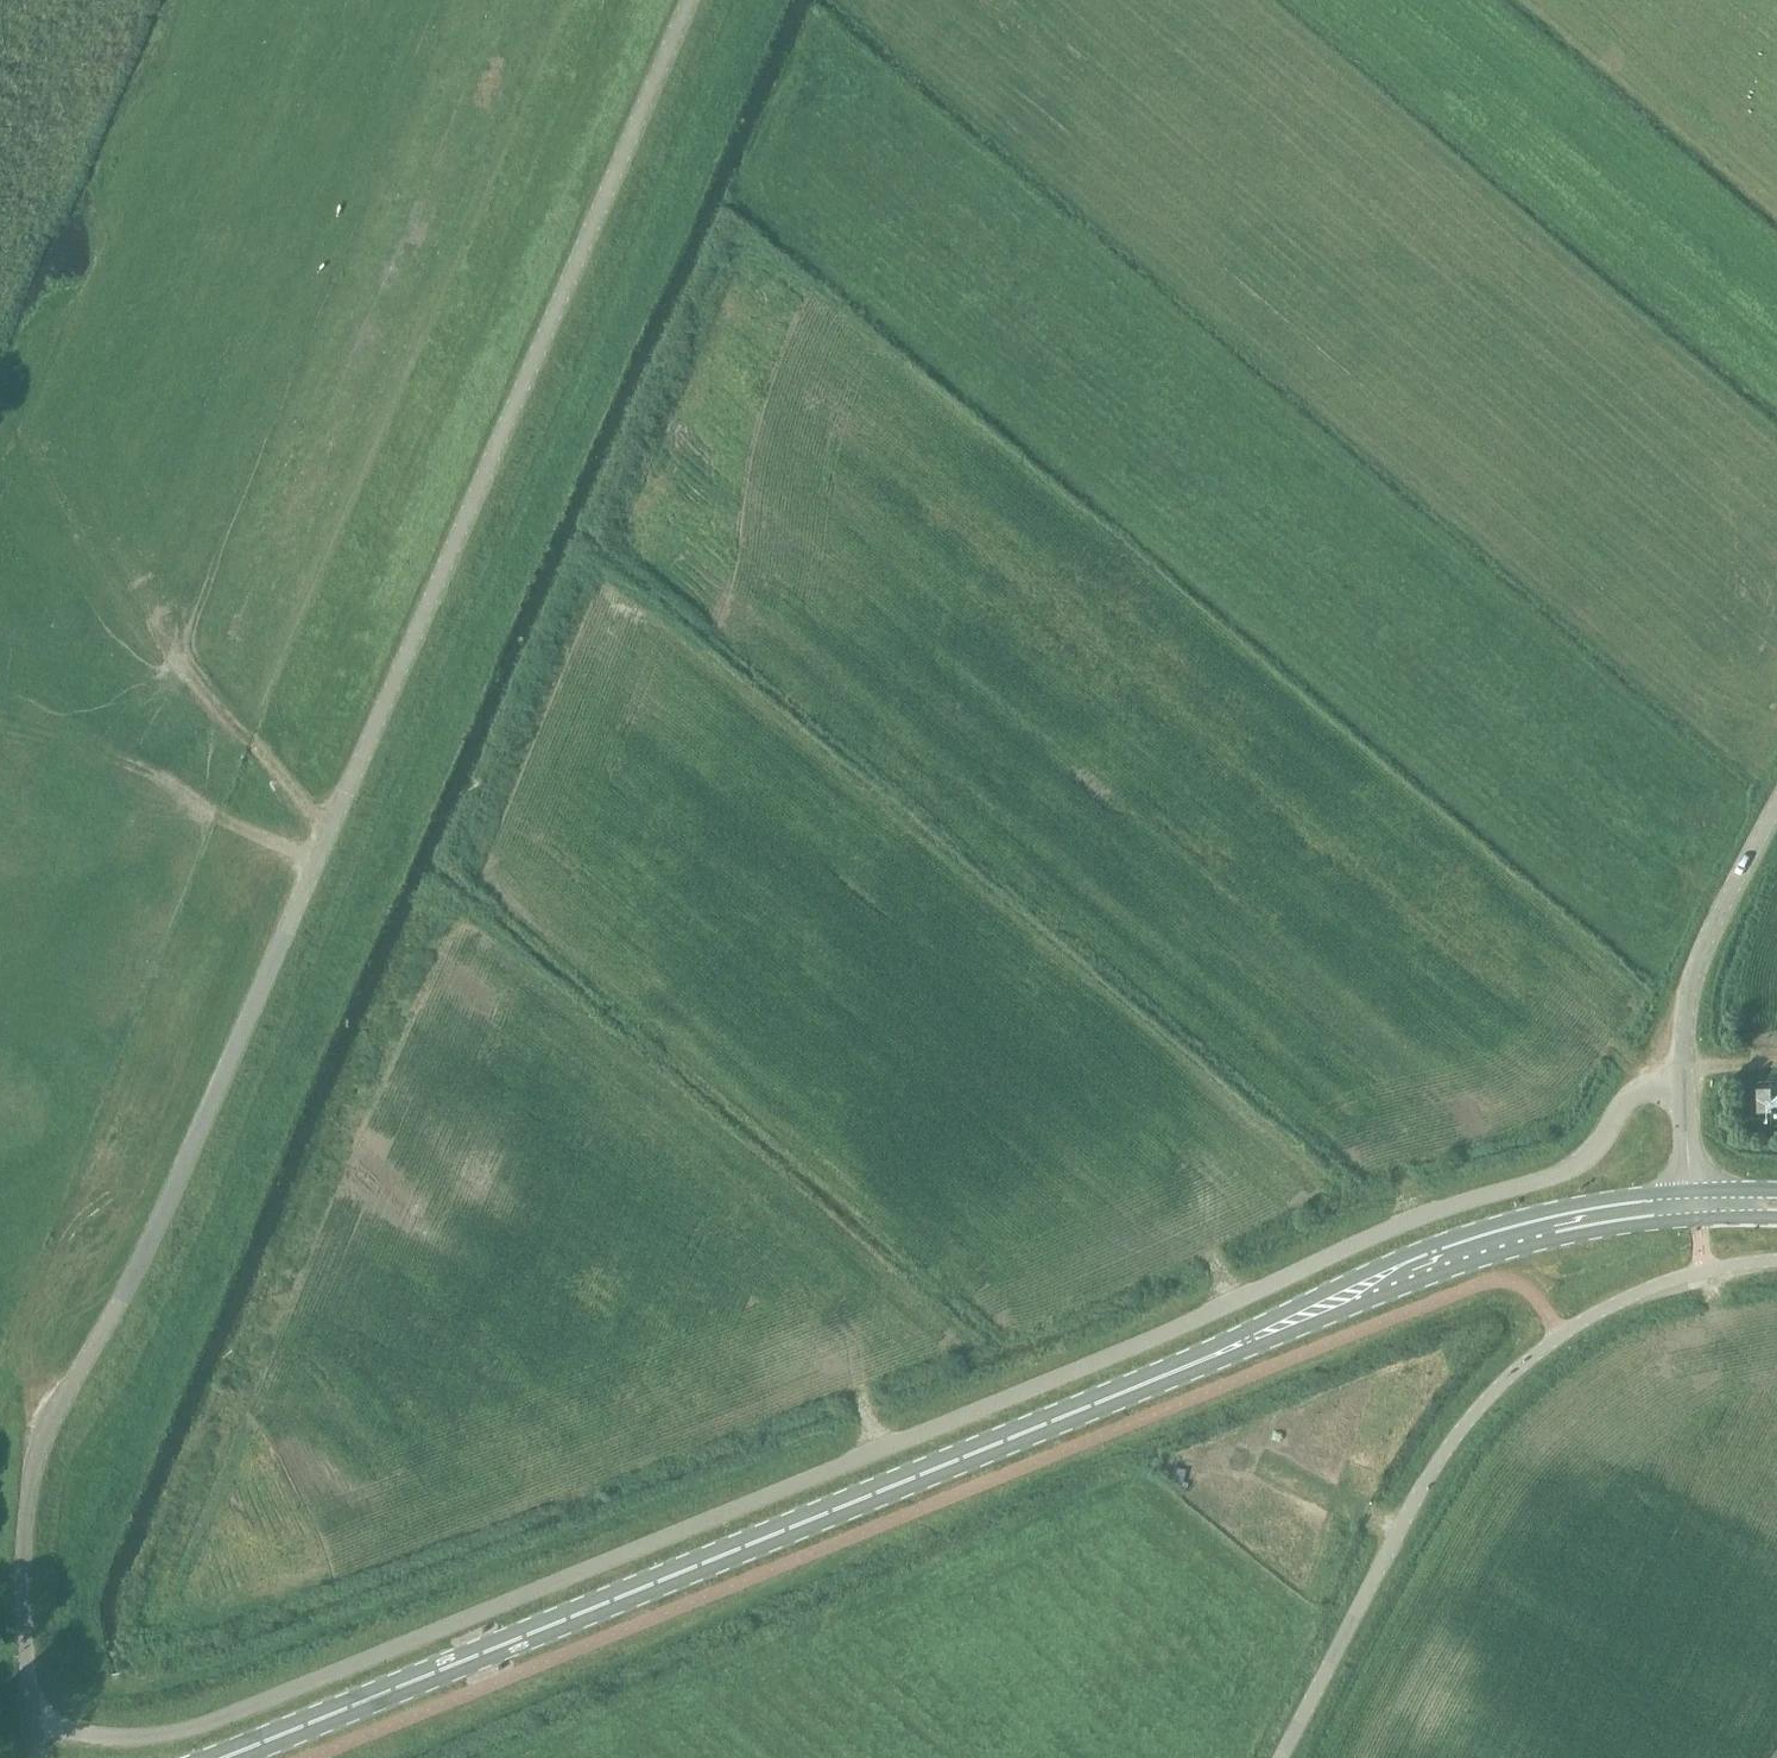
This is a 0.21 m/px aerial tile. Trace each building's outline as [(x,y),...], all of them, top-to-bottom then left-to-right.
[(1758,1114),(1773,1114),(1772,1090),(1758,1090),(1758,1114)]
